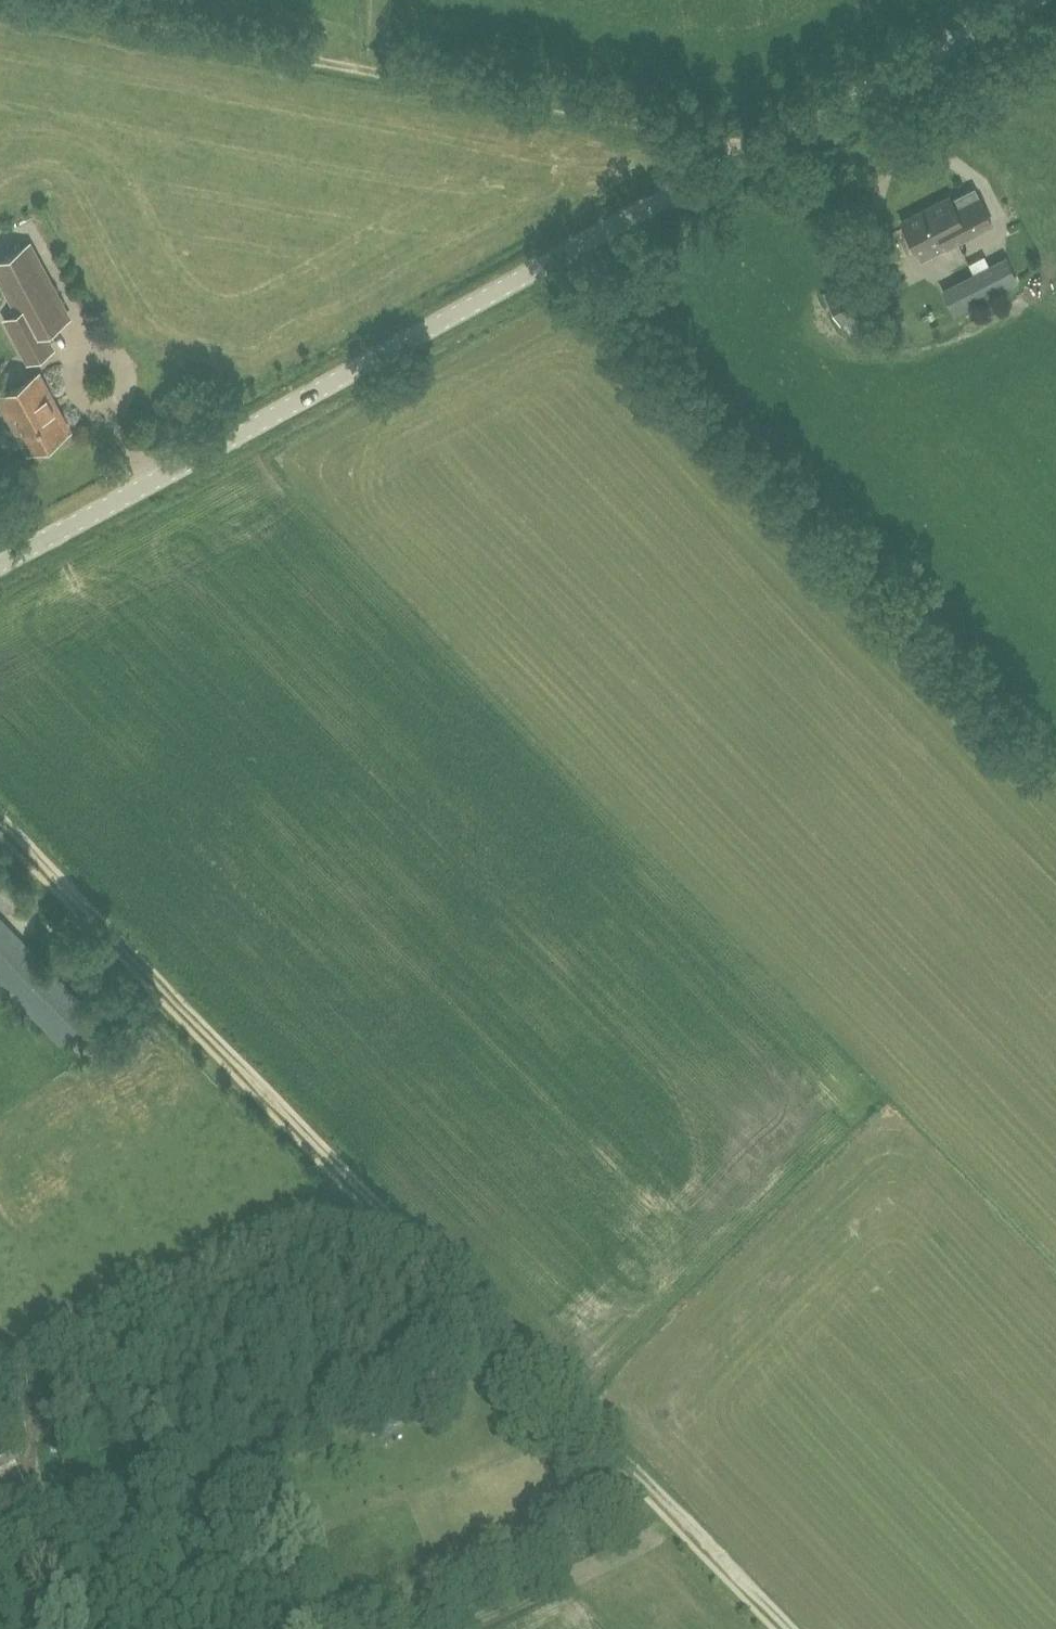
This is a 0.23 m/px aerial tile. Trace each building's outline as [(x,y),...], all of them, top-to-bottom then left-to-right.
[(946,221),(956,241),(992,223),(979,198),(956,210),(949,196),(931,206),(940,225),(946,221)] [(946,246),(956,241),(946,221),(940,225),(931,206),(902,221),(921,259),(946,246)] [(27,361),(53,347),(43,330),(69,316),(30,244),(0,260),(0,280),(18,313),(5,320),(27,361)] [(1006,256),(941,289),(954,315),(1019,282),(1006,256)] [(841,324),(884,302),(866,268),(824,290),(841,324)] [(601,285),(607,281),(602,275),(597,278),(601,285)] [(68,430),(39,375),(0,395),(0,399),(28,452),(68,430)] [(93,1012),(0,916),(0,983),(60,1044),(93,1012)]
